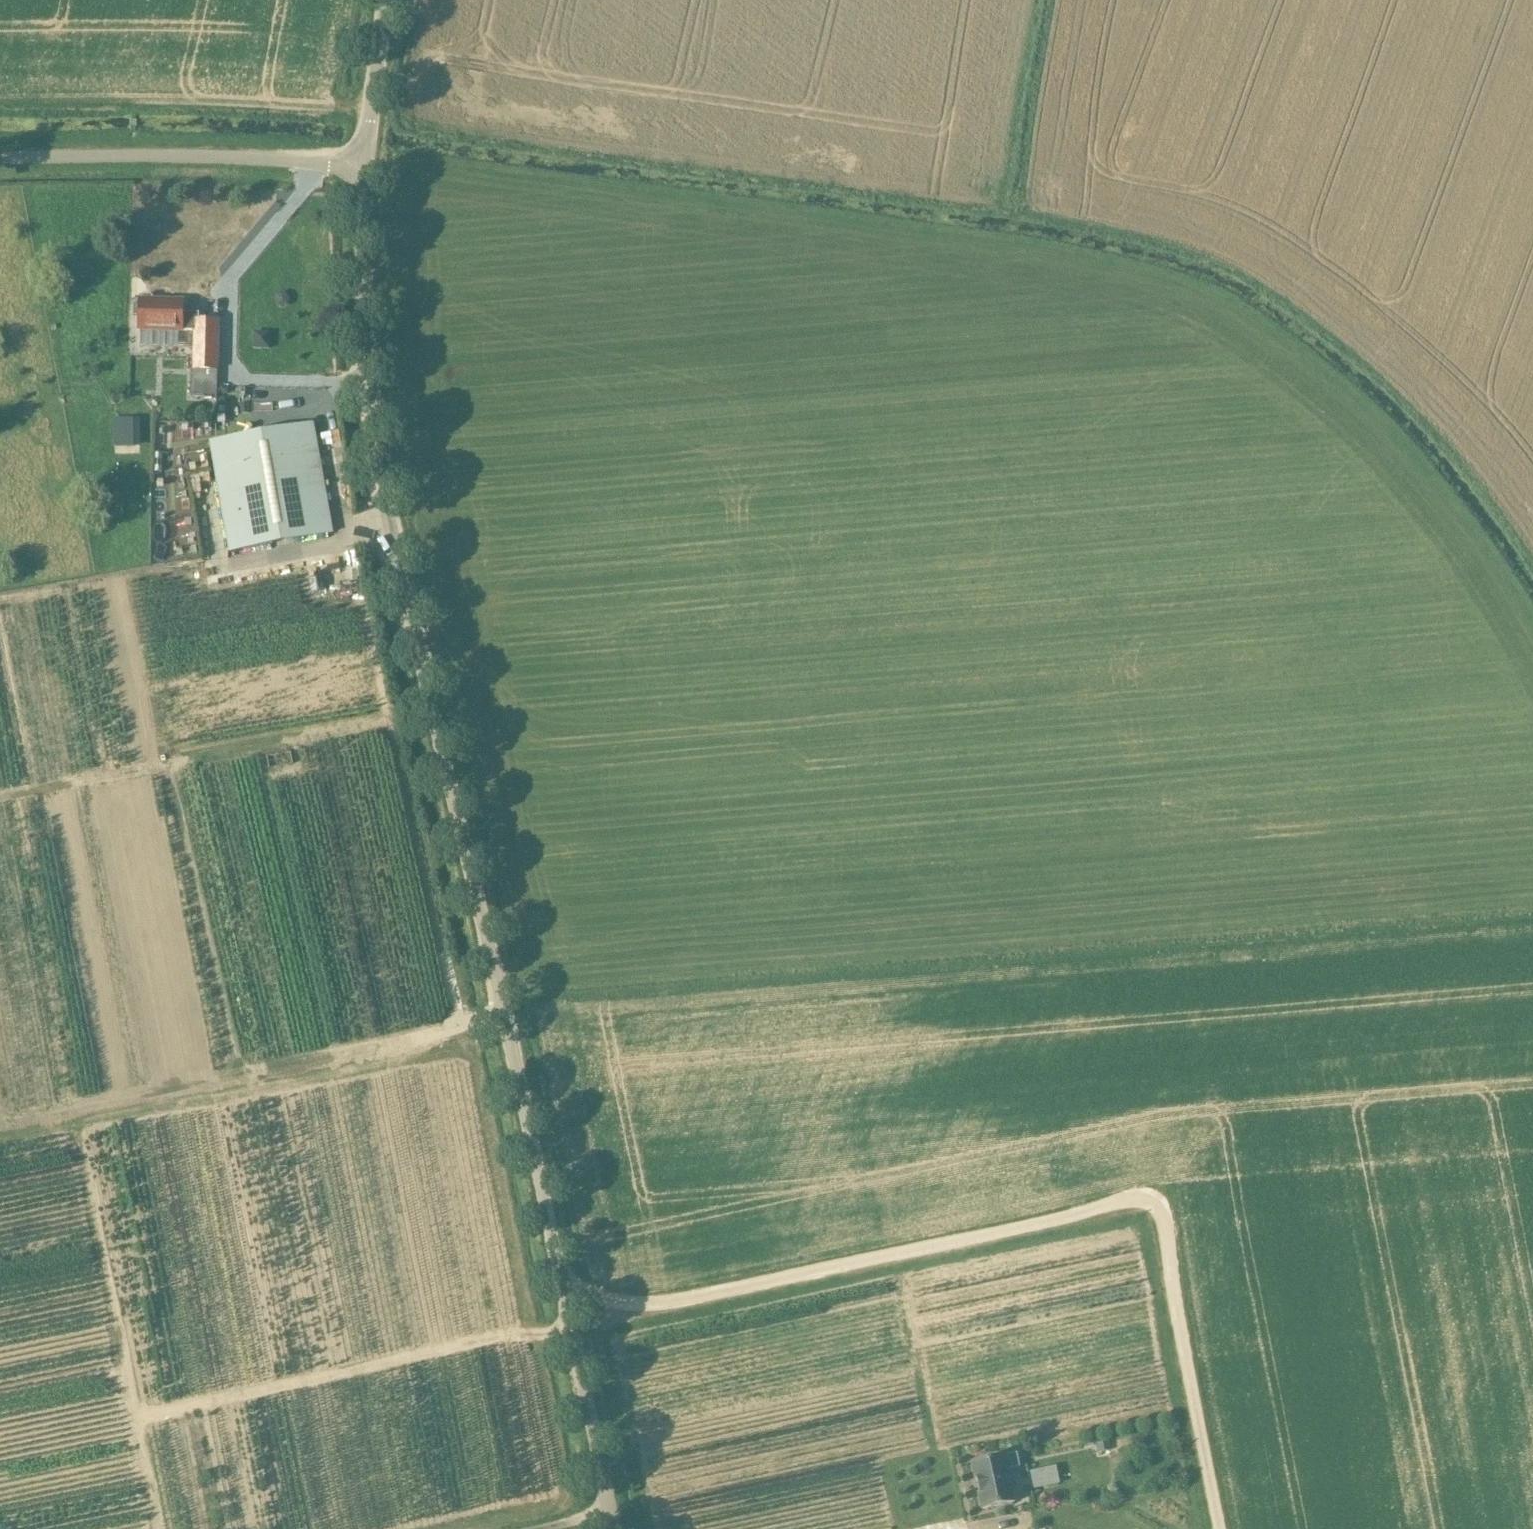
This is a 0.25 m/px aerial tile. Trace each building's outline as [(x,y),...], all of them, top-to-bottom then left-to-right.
[(141,300),(140,300),(140,301),(135,305),(135,316),(140,316),(139,330),(193,331),(191,370),(194,370),(194,385),(217,386),(217,371),(219,371),(220,320),(182,319),(183,301),(153,300),(150,296),(145,296),(141,300)] [(253,347),(269,348),(270,332),(254,331),(253,347)] [(138,419),(115,420),(115,446),(138,445),(138,419)] [(230,552),(332,534),(315,436),(212,455),(230,552)] [(1111,1450),(1109,1441),(1097,1444),(1099,1453),(1111,1450)] [(1004,1456),(973,1463),(983,1510),(1014,1503),(1007,1470),(1020,1467),(1017,1454),(1004,1456)] [(1032,1469),(1036,1488),(1063,1483),(1059,1464),(1032,1469)]
